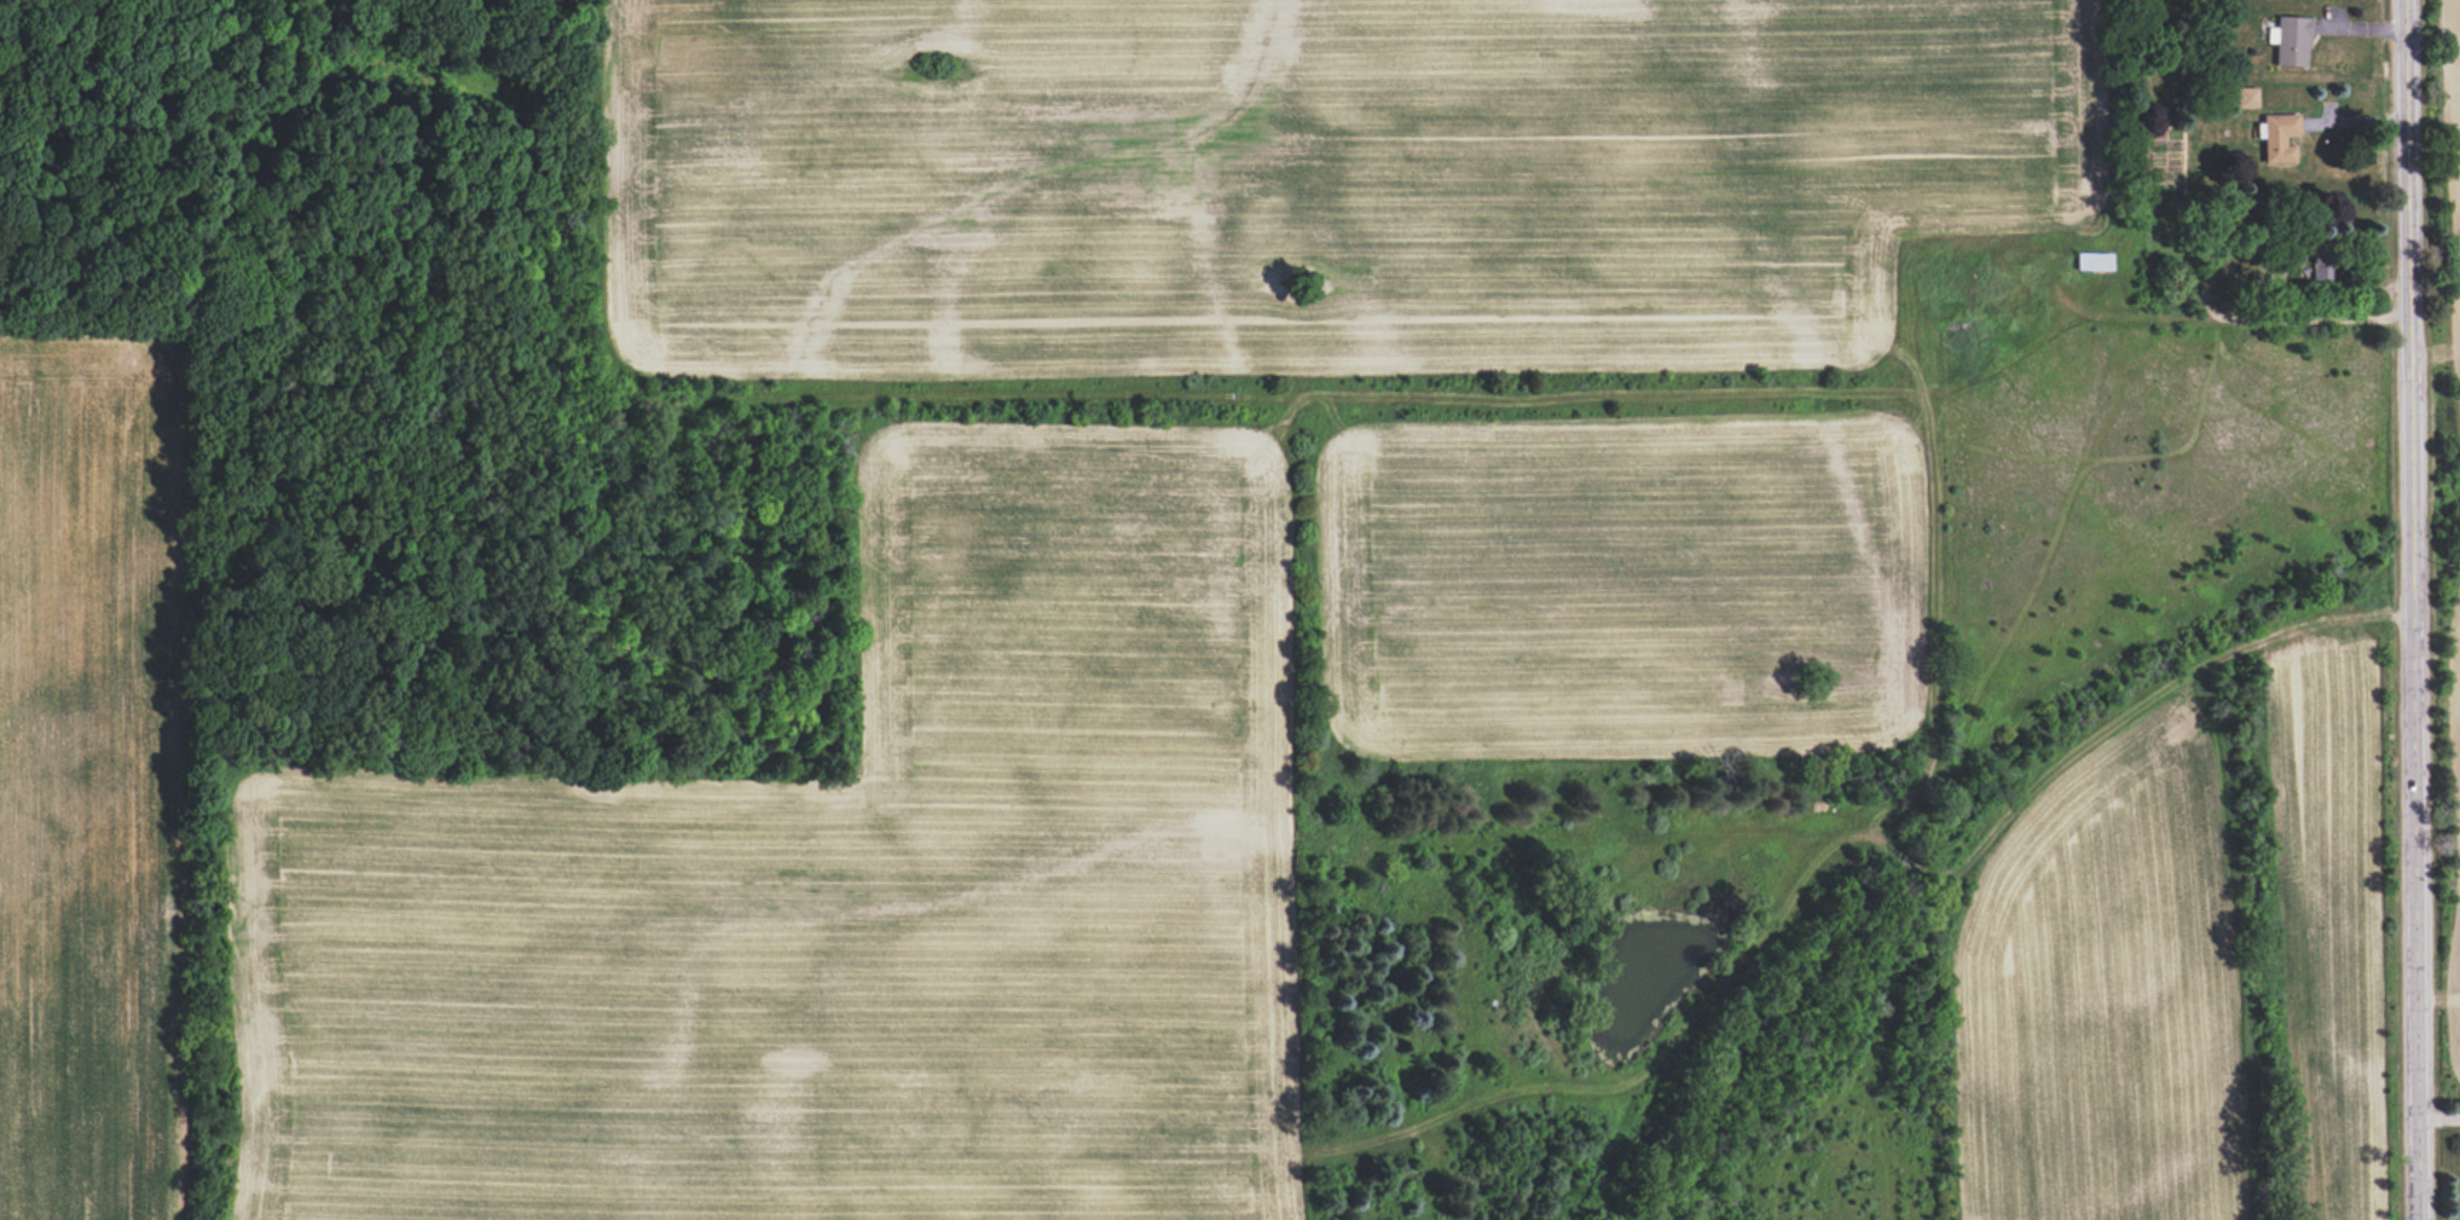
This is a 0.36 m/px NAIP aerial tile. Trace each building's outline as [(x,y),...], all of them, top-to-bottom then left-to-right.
[(2309,18),(2277,17),(2276,28),(2267,28),(2267,43),(2275,43),(2275,66),(2308,67),(2309,18)] [(2257,87),(2236,88),(2236,109),(2258,108),(2257,87)] [(2295,163),(2294,146),(2285,146),(2284,136),(2300,136),(2299,114),(2263,115),(2264,164),(2295,163)] [(2309,281),(2330,281),(2331,243),(2310,243),(2309,281)] [(2075,270),(2111,271),(2111,253),(2076,253),(2075,270)]
